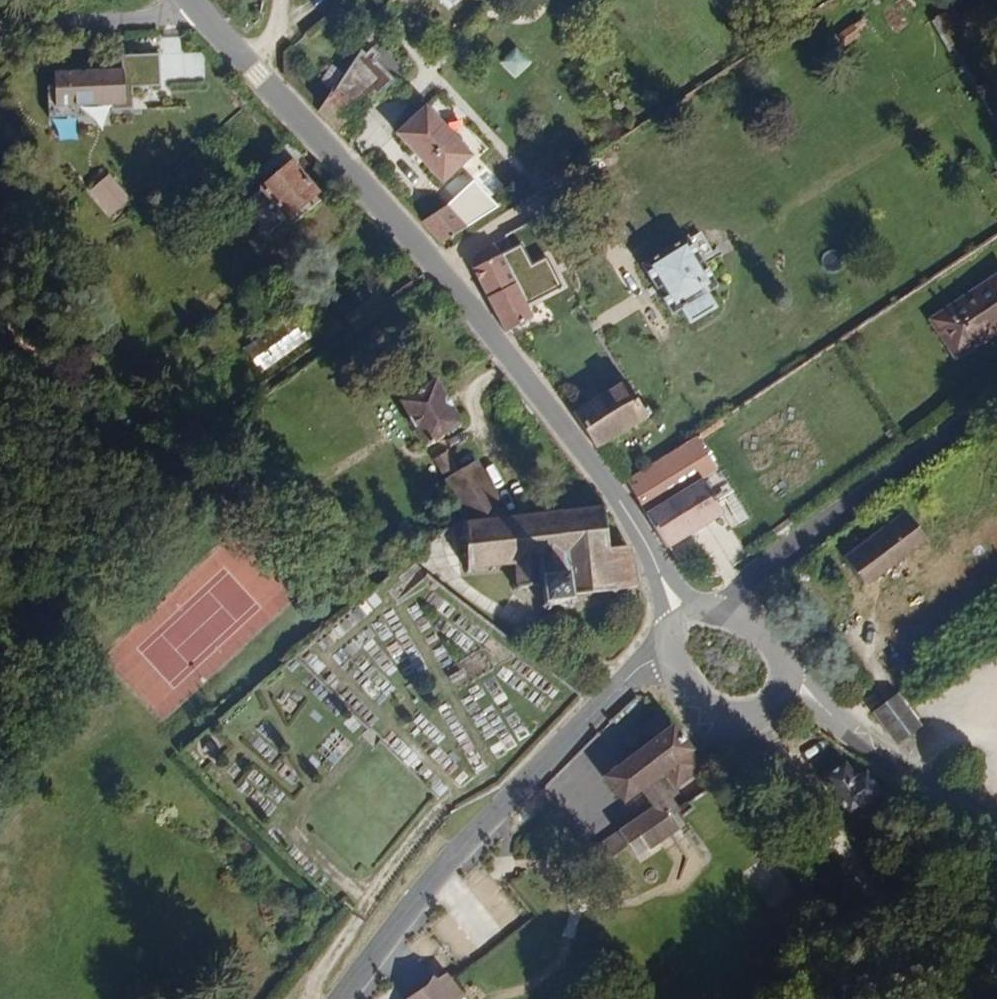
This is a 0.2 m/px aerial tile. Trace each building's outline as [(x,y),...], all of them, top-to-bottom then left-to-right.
[(955,5),(931,20),(944,42),(968,28),(955,5)] [(846,43),(871,30),(865,19),(840,31),(846,43)] [(74,85),(52,86),(54,140),(78,139),(78,124),(108,124),(107,109),(149,108),(149,97),(169,96),(169,81),(203,80),(202,65),(184,65),(183,36),(159,37),(160,53),(125,54),(125,72),(93,73),(93,77),(73,77),(74,85)] [(518,79),(534,62),(518,47),(502,64),(518,79)] [(418,96),(397,73),(402,70),(395,62),(388,67),(383,63),(376,72),(366,85),(394,109),(398,113),(418,96)] [(366,85),(376,72),(364,64),(349,84),(360,93),(366,85)] [(394,109),(366,85),(360,93),(349,107),(372,129),(394,109)] [(372,129),(349,107),(337,123),(356,143),(372,129)] [(443,113),(406,146),(424,164),(448,200),(487,166),(443,113)] [(304,159),(257,203),(290,239),(338,195),(304,159)] [(121,178),(109,194),(133,216),(148,200),(121,178)] [(486,226),(467,204),(435,230),(454,248),(485,227),(486,226)] [(706,309),(698,298),(710,291),(683,247),(636,278),(663,320),(674,315),(681,326),(706,309)] [(521,278),(504,252),(476,270),(523,340),(549,322),(529,291),(521,278)] [(541,283),(534,270),(521,278),(529,291),(541,283)] [(931,318),(961,365),(996,343),(996,275),(931,318)] [(267,359),(315,325),(306,313),(297,301),(250,332),(267,359)] [(324,319),(316,306),(306,313),(315,325),(324,319)] [(596,447),(655,407),(633,374),(573,412),(596,447)] [(450,419),(423,383),(391,405),(417,442),(450,419)] [(705,523),(723,512),(695,466),(704,459),(693,438),(620,483),(663,548),(705,523)] [(496,509),(461,453),(434,471),(462,515),(496,509)] [(458,516),(462,579),(515,575),(516,597),(535,596),(536,613),(572,610),(571,597),(634,593),(631,548),(609,549),(606,507),(458,516)] [(909,520),(843,557),(848,573),(860,588),(926,551),(909,520)] [(920,725),(896,693),(871,712),(895,744),(920,725)] [(705,767),(657,705),(633,723),(648,743),(603,778),(626,807),(644,794),(660,815),(640,830),(656,852),(689,826),(656,784),(669,773),(680,787),(705,767)] [(335,730),(320,749),(337,763),(353,745),(335,730)] [(849,813),(883,789),(861,770),(853,776),(845,764),(825,778),(849,813)] [(253,769),(246,780),(278,803),(286,792),(253,769)] [(768,855),(744,872),(774,914),(798,896),(768,855)] [(408,998),(451,998),(464,989),(454,971),(408,998)]
